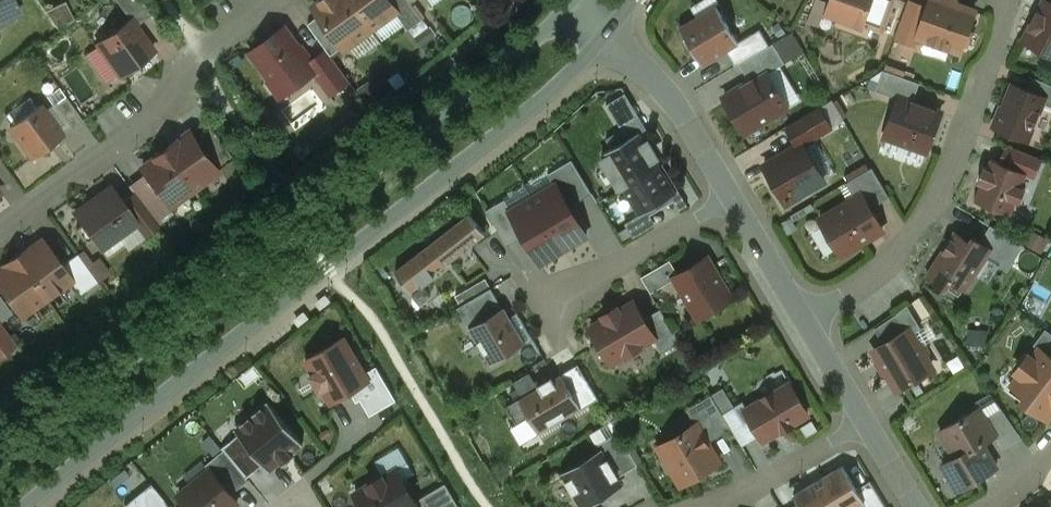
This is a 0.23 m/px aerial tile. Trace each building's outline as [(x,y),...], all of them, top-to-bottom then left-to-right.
[(11,20),(12,14),(17,12),(11,0),(0,0),(0,25),(11,20)] [(140,0),(114,0),(129,20),(130,20),(135,26),(150,15),(140,0)] [(349,0),(323,0),(313,7),(319,16),(342,47),(343,49),(370,30),(349,0)] [(370,30),(395,12),(396,11),(388,0),(349,0),(370,30)] [(408,0),(388,0),(396,11),(395,12),(407,30),(411,27),(422,19),(411,4),(411,3),(408,0)] [(693,5),(697,12),(716,1),(716,0),(700,0),(693,5)] [(826,13),(861,26),(862,24),(871,0),(831,0),(826,13)] [(862,24),(882,32),(893,0),(871,0),(862,24)] [(928,7),(908,0),(907,0),(895,36),(917,44),(919,38),(917,37),(928,7)] [(944,0),(931,0),(928,7),(917,37),(919,38),(959,52),(974,11),(944,0)] [(1044,0),(1023,40),(1050,55),(1050,4),(1044,0)] [(47,9),(56,27),(73,18),(64,1),(47,9)] [(686,39),(683,41),(694,58),(697,56),(702,65),(726,51),(739,44),(738,42),(716,5),(679,27),(686,39)] [(342,47),(319,16),(307,24),(326,50),(330,56),(342,47)] [(422,19),(411,27),(416,36),(417,35),(423,44),(434,37),(428,28),(428,27),(422,19)] [(129,20),(96,44),(119,75),(153,51),(135,26),(130,20),(129,20)] [(309,62),(284,28),(250,53),(272,83),(277,79),(287,92),(313,73),(316,71),(309,62)] [(759,30),(738,42),(739,44),(726,51),(735,66),(739,64),(769,46),(759,30)] [(739,64),(750,82),(766,73),(766,74),(784,63),(772,44),(769,46),(739,64)] [(330,56),(326,50),(309,62),(316,71),(313,73),(330,95),(348,82),(330,56)] [(875,90),(898,99),(898,97),(912,102),(919,83),(882,70),(875,90)] [(750,82),(723,98),(744,133),(787,107),(766,74),(766,73),(750,82)] [(1026,90),(1044,97),(1042,101),(1050,104),(1050,85),(1031,76),(1026,90)] [(1026,90),(1012,84),(995,127),(1027,140),(1042,101),(1044,97),(1026,90)] [(607,105),(622,130),(627,139),(640,131),(641,133),(646,130),(625,94),(607,105)] [(82,121),(64,96),(52,104),(70,129),(82,121)] [(912,102),(898,97),(898,99),(884,136),(926,151),(940,113),(912,102)] [(39,106),(9,128),(31,158),(61,136),(39,106)] [(786,127),(797,146),(801,143),(802,144),(830,128),(818,108),(786,127)] [(211,129),(195,140),(218,171),(233,159),(211,129)] [(612,149),(628,139),(627,139),(622,130),(606,139),(612,149)] [(641,133),(640,131),(628,139),(612,149),(603,154),(623,188),(660,166),(641,133)] [(195,140),(191,133),(178,142),(177,140),(165,149),(193,188),(218,171),(195,140)] [(797,146),(764,166),(786,203),(823,181),(802,144),(801,143),(797,146)] [(1005,145),(998,162),(1026,173),(1026,175),(1034,178),(1041,160),(1005,145)] [(165,149),(153,158),(154,160),(142,169),(145,174),(169,206),(193,188),(165,149)] [(998,162),(990,159),(987,169),(983,167),(977,182),(981,183),(974,201),(1010,214),(1015,201),(1019,203),(1024,189),(1021,187),(1026,175),(1026,173),(998,162)] [(556,184),(570,207),(592,194),(572,160),(548,174),(555,185),(556,184)] [(660,166),(623,188),(640,216),(648,211),(671,197),(677,193),(660,166)] [(861,195),(870,209),(889,197),(871,167),(845,183),(855,199),(861,195)] [(145,174),(130,186),(134,193),(154,221),(171,209),(169,206),(145,174)] [(555,185),(533,198),(564,250),(587,237),(570,207),(556,184),(555,185)] [(121,203),(109,187),(74,213),(82,224),(76,228),(86,242),(92,237),(100,249),(135,223),(121,203)] [(688,206),(680,191),(677,193),(671,197),(674,202),(679,210),(683,208),(688,206)] [(154,221),(134,193),(121,203),(135,223),(143,235),(157,225),(154,221)] [(855,199),(819,220),(840,255),(882,230),(870,209),(861,195),(855,199)] [(648,211),(651,216),(674,202),(671,197),(648,211)] [(533,198),(510,212),(522,231),(542,264),(564,250),(533,198)] [(506,241),(522,231),(510,212),(503,200),(487,209),(506,241)] [(648,211),(640,216),(625,224),(634,238),(656,224),(651,216),(648,211)] [(428,246),(395,272),(410,292),(484,234),(469,214),(450,229),(428,246)] [(990,226),(979,242),(989,249),(987,253),(1009,267),(1023,245),(990,226)] [(970,242),(955,233),(950,241),(949,243),(945,249),(943,251),(944,251),(927,277),(944,288),(949,280),(963,289),(987,253),(989,249),(979,242),(973,238),(970,242)] [(40,240),(28,249),(27,247),(14,256),(45,298),(69,281),(70,280),(59,266),(40,240)] [(76,253),(59,266),(70,280),(69,281),(79,295),(97,282),(76,253)] [(14,256),(2,265),(3,267),(0,269),(0,288),(15,309),(21,316),(45,298),(14,256)] [(677,275),(673,277),(674,279),(698,318),(730,299),(706,258),(677,275)] [(650,293),(674,279),(673,277),(677,275),(669,261),(641,277),(650,293)] [(0,288),(0,319),(15,309),(0,288)] [(490,288),(457,308),(468,328),(502,308),(490,288)] [(603,320),(589,328),(611,364),(622,357),(624,360),(644,347),(643,345),(653,339),(654,338),(643,319),(633,302),(618,311),(617,308),(602,317),(603,320)] [(875,328),(884,344),(908,330),(911,334),(920,328),(907,306),(875,328)] [(502,308),(468,328),(490,364),(525,344),(525,343),(530,340),(537,351),(539,350),(516,313),(515,314),(509,317),(503,307),(502,308)] [(660,310),(643,319),(654,338),(653,339),(662,354),(680,343),(660,310)] [(14,343),(0,324),(0,354),(14,343)] [(1039,349),(1050,358),(1050,334),(1045,329),(1033,345),(1039,349)] [(884,344),(873,350),(880,361),(886,371),(897,389),(931,369),(924,357),(926,356),(927,351),(922,343),(917,342),(916,343),(911,334),(908,330),(884,344)] [(366,367),(346,333),(305,357),(331,402),(356,388),(372,378),(366,367)] [(1039,349),(1031,358),(1027,355),(1015,371),(1019,375),(1012,385),(1026,396),(1022,401),(1046,419),(1050,412),(1050,358),(1039,349)] [(372,378),(356,388),(371,414),(398,399),(376,361),(366,367),(372,378)] [(886,371),(880,361),(876,363),(882,373),(886,371)] [(577,364),(561,374),(581,409),(598,399),(577,364)] [(538,388),(506,406),(516,423),(528,417),(538,434),(581,409),(561,374),(552,379),(551,377),(537,385),(538,388)] [(747,410),(745,411),(750,420),(759,434),(762,440),(780,430),(781,432),(792,425),(791,423),(807,413),(790,384),(774,393),(773,391),(761,398),(762,400),(747,410)] [(696,424),(707,442),(731,429),(721,413),(711,395),(686,410),(695,425),(696,424)] [(302,444),(265,396),(234,420),(242,431),(265,461),(270,468),(302,444)] [(745,411),(747,410),(742,402),(721,413),(731,429),(740,445),(759,434),(750,420),(745,411)] [(978,408),(939,431),(955,457),(941,465),(957,491),(996,467),(989,455),(982,444),(988,440),(995,436),(991,430),(985,418),(978,408)] [(1001,409),(985,418),(991,430),(1008,420),(1001,409)] [(1008,420),(991,430),(995,436),(1002,448),(1020,438),(1008,420)] [(695,425),(658,447),(671,470),(675,468),(684,483),(719,462),(707,442),(696,424),(695,425)] [(265,461),(242,431),(222,446),(224,449),(247,476),(265,461)] [(598,444),(601,449),(618,477),(637,465),(618,433),(598,444)] [(208,462),(210,464),(212,463),(235,490),(249,478),(247,476),(224,449),(208,462)] [(560,473),(580,506),(586,506),(595,502),(596,502),(624,486),(618,477),(601,449),(560,473)] [(212,463),(210,464),(176,492),(189,506),(234,506),(243,500),(235,490),(212,463)] [(400,466),(355,492),(364,506),(418,506),(423,504),(419,498),(400,466)] [(793,495),(799,506),(857,506),(863,503),(864,503),(856,489),(842,466),(793,495)] [(128,506),(171,506),(150,481),(124,502),(128,506)] [(856,489),(864,503),(863,503),(865,506),(885,506),(869,481),(856,489)] [(418,506),(452,506),(453,506),(459,503),(446,482),(419,498),(423,504),(418,506)]
